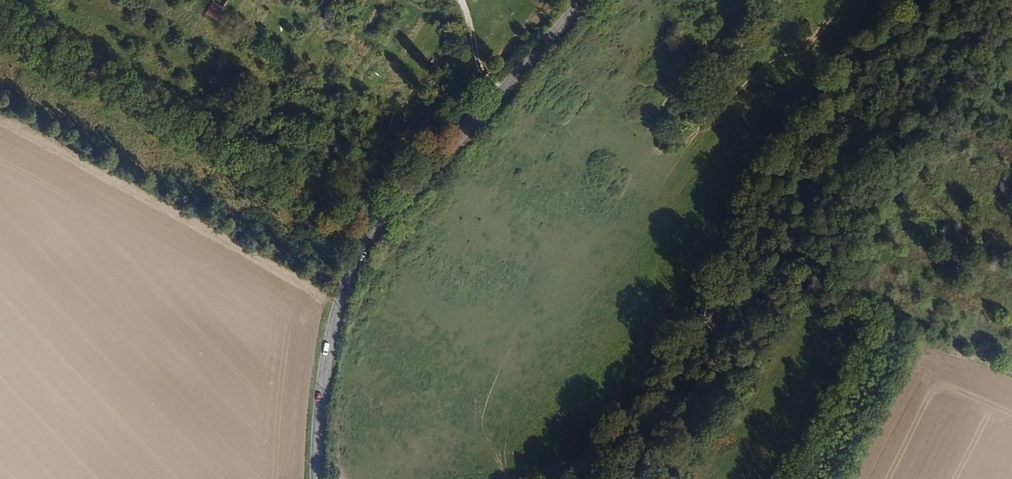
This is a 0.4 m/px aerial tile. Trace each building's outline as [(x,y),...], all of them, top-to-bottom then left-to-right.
[(213,0),(206,14),(219,20),(225,6),(213,0)] [(203,36),(211,23),(199,17),(192,30),(203,36)]
